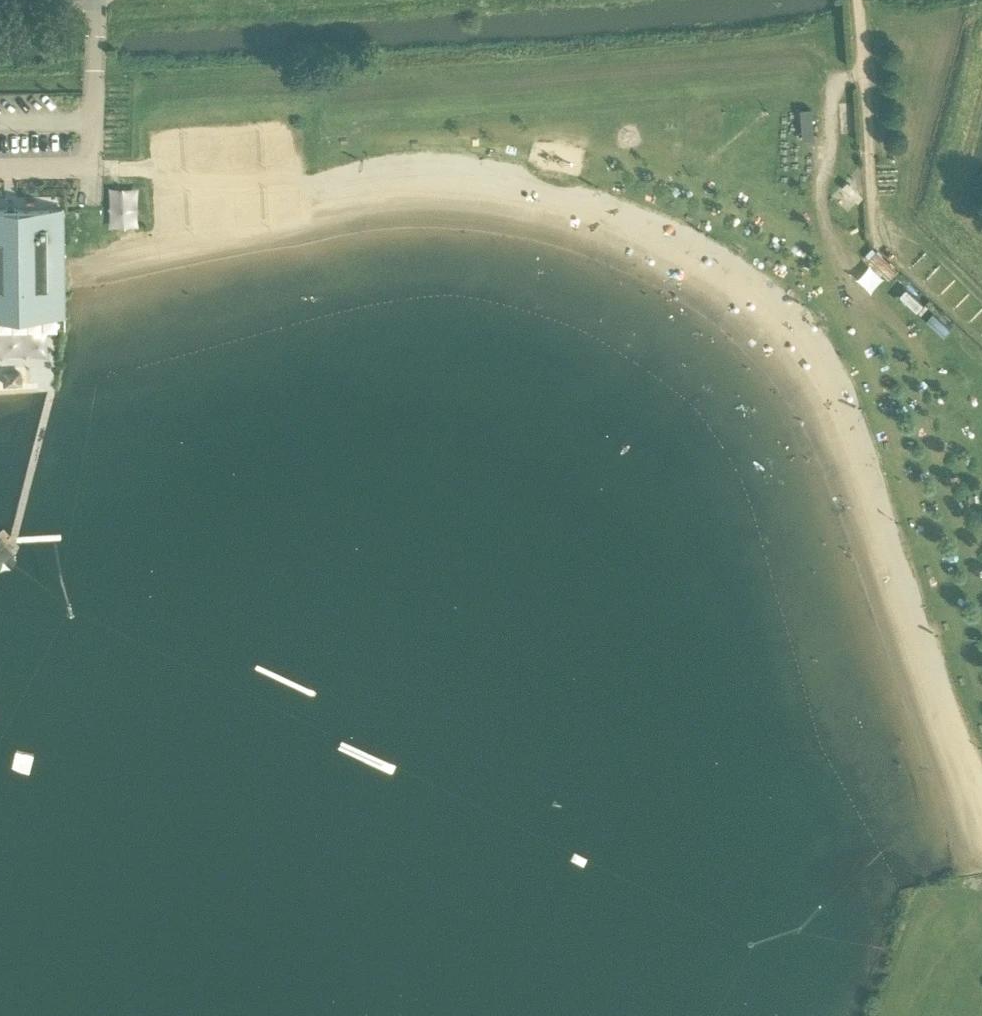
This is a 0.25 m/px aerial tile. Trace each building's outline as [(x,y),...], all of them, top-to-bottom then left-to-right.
[(803,137),(814,137),(813,106),(803,106),(803,137)] [(860,192),(850,182),(844,188),(855,198),(860,192)] [(0,208),(0,326),(50,325),(49,283),(50,283),(50,281),(65,281),(64,207),(0,208)] [(897,268),(876,249),(868,258),(889,277),(897,268)] [(5,370),(6,382),(23,381),(22,369),(5,370)]
